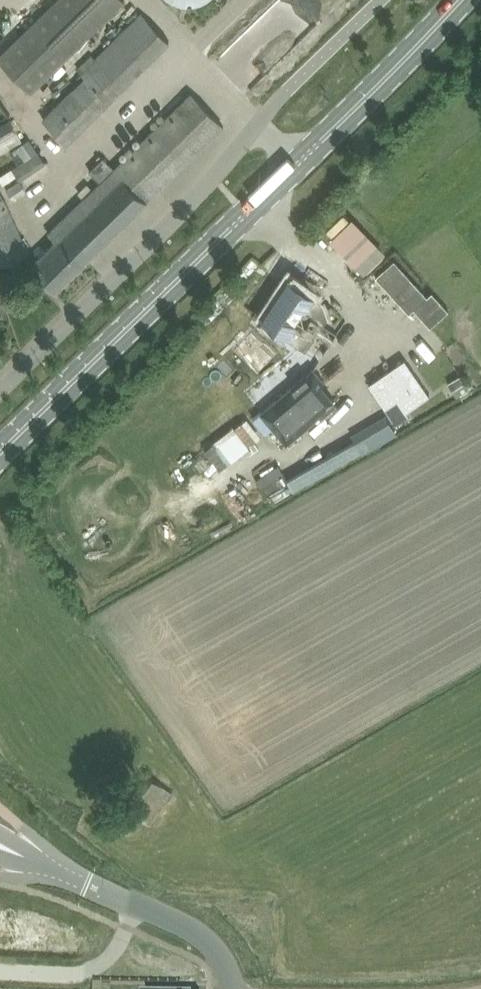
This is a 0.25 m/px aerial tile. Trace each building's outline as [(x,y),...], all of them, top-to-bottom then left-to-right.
[(32,89),(122,0),(54,0),(0,54),(0,58),(32,89)] [(122,86),(100,63),(43,119),(66,141),(122,86)] [(32,264),(56,289),(224,125),(191,92),(115,167),(104,156),(89,170),(101,181),(49,232),(56,240),(32,264)] [(22,140),(10,118),(0,124),(0,152),(22,140)] [(6,187),(13,197),(26,187),(21,179),(22,178),(29,187),(51,171),(45,162),(47,161),(38,150),(29,137),(11,150),(19,162),(12,167),(19,178),(6,187)] [(2,264),(29,252),(0,189),(0,259),(2,264)] [(288,275),(262,315),(273,321),(268,328),(284,339),(286,335),(306,348),(315,335),(312,333),(319,321),(320,322),(331,305),(312,293),(313,292),(288,275)] [(369,382),(386,406),(397,398),(405,409),(429,392),(405,357),(369,382)] [(268,405),(260,411),(271,424),(286,443),(337,401),(322,383),(325,381),(313,367),(268,405)] [(461,374),(448,382),(456,394),(469,386),(461,374)] [(243,418),(216,438),(231,459),(258,440),(243,418)] [(378,440),(390,430),(381,418),(368,428),(378,440)] [(281,464),(260,473),(271,497),(292,488),(281,464)] [(122,804),(142,819),(148,824),(172,791),(146,771),(122,804)]
